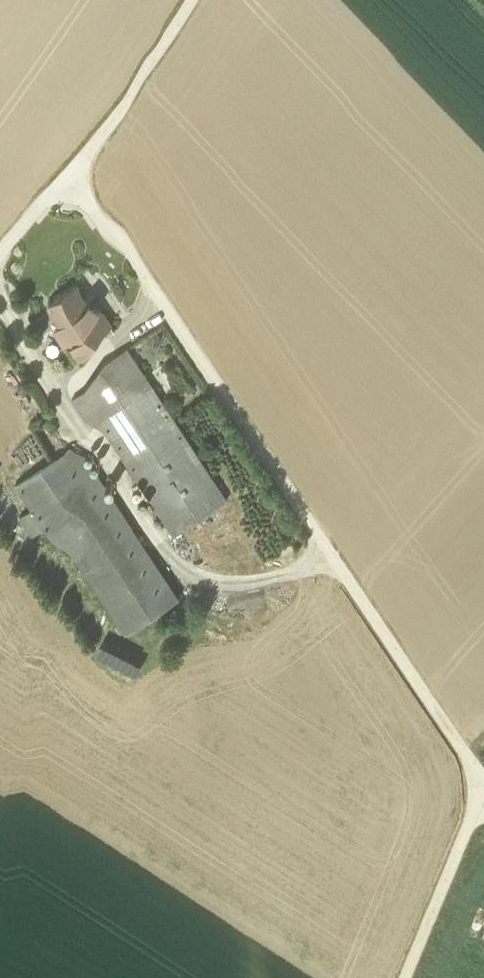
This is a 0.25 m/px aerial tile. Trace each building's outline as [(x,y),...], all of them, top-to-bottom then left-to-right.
[(77,271),(50,288),(62,306),(54,311),(65,327),(70,323),(82,341),(110,322),(77,271)] [(73,381),(173,533),(227,498),(126,346),(73,381)] [(179,595),(71,431),(16,467),(32,492),(20,500),(32,519),(44,511),(124,632),(179,595)]
